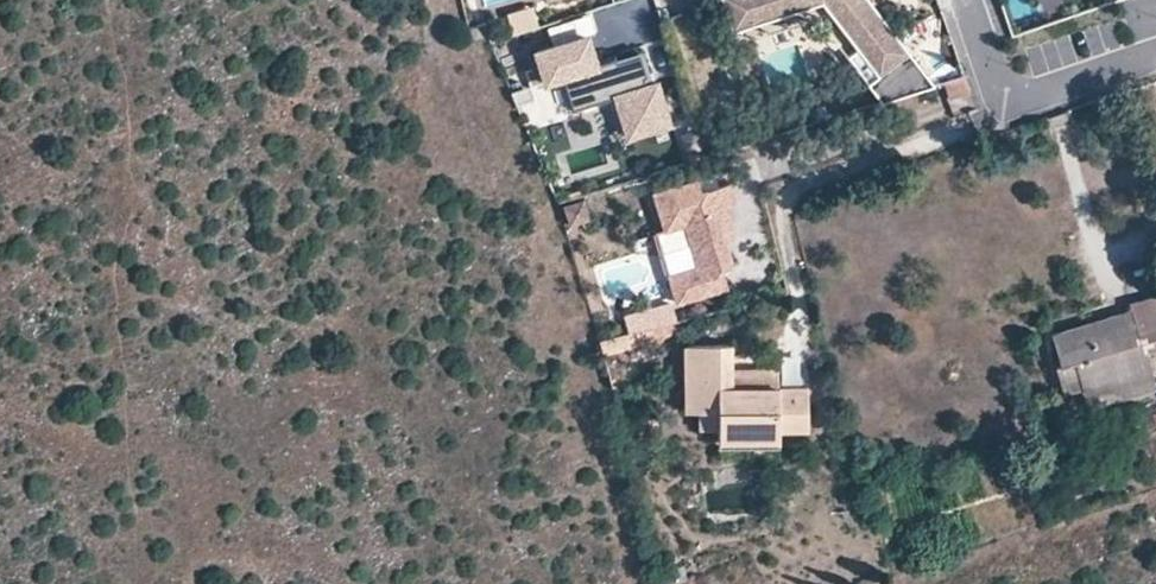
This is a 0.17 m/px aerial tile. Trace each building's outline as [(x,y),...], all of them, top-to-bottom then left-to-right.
[(722,35),(825,2),(831,0),(710,0),(722,35)] [(825,2),(885,78),(875,86),(888,103),(932,89),(862,0),(831,0),(825,2)] [(531,8),(507,16),(514,37),(539,28),(531,8)] [(588,18),(547,29),(552,47),(592,36),(588,18)] [(591,37),(540,54),(551,85),(568,79),(578,112),(621,98),(634,138),(675,124),(662,83),(651,87),(649,78),(652,77),(645,56),(622,64),(621,60),(600,66),(591,37)] [(535,89),(551,85),(541,57),(533,59),(537,70),(530,72),(535,89)] [(706,211),(700,192),(697,181),(653,194),(664,231),(684,225),(697,268),(668,276),(676,303),(727,288),(722,272),(732,269),(722,234),(730,231),(723,206),(706,211)] [(729,184),(700,192),(706,211),(723,206),(734,202),(729,184)] [(566,227),(588,221),(581,197),(559,204),(566,227)] [(1130,305),(1132,314),(1109,321),(1111,328),(1054,345),(1062,370),(1076,366),(1090,411),(1155,391),(1155,389),(1146,356),(1155,353),(1155,297),(1130,305)] [(624,316),(629,332),(676,320),(672,303),(624,316)] [(1052,338),(1054,345),(1111,328),(1109,321),(1052,338)] [(602,357),(629,352),(626,337),(599,343),(602,357)] [(812,424),(810,381),(734,384),(733,341),(686,343),(689,410),(703,409),(704,427),(722,427),(723,438),(783,435),(783,425),(812,424)] [(783,442),(783,435),(723,438),(723,444),(783,442)]
